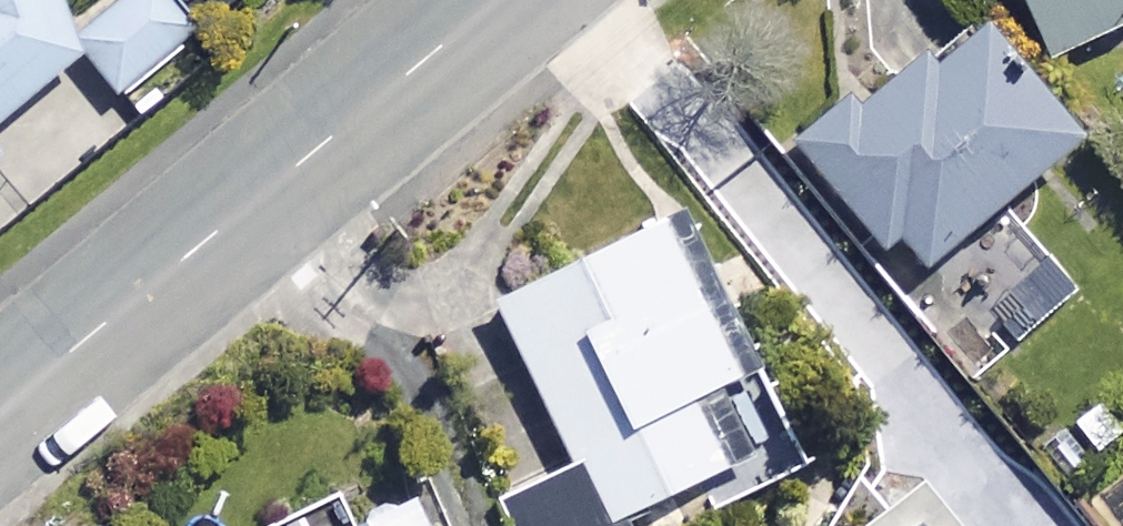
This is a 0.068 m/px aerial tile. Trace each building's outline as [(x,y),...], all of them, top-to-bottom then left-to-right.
[(58,0),(0,0),(0,108),(75,47),(58,0)] [(169,0),(116,0),(75,38),(129,96),(198,33),(169,0)] [(1059,53),(1122,8),(1122,0),(1022,0),(1059,53)] [(1073,131),(964,3),(796,147),(905,274),(1073,131)] [(117,130),(87,95),(21,151),(51,187),(117,130)] [(671,201),(488,292),(573,464),(495,502),(507,525),(624,525),(617,511),(731,454),(748,487),(800,461),(671,201)] [(1075,288),(1041,247),(1005,277),(1039,318),(1075,288)] [(405,483),(343,513),(333,491),(261,525),(426,525),(405,483)] [(90,514),(77,525),(101,525),(90,514)] [(910,518),(900,525),(916,525),(910,518)]
